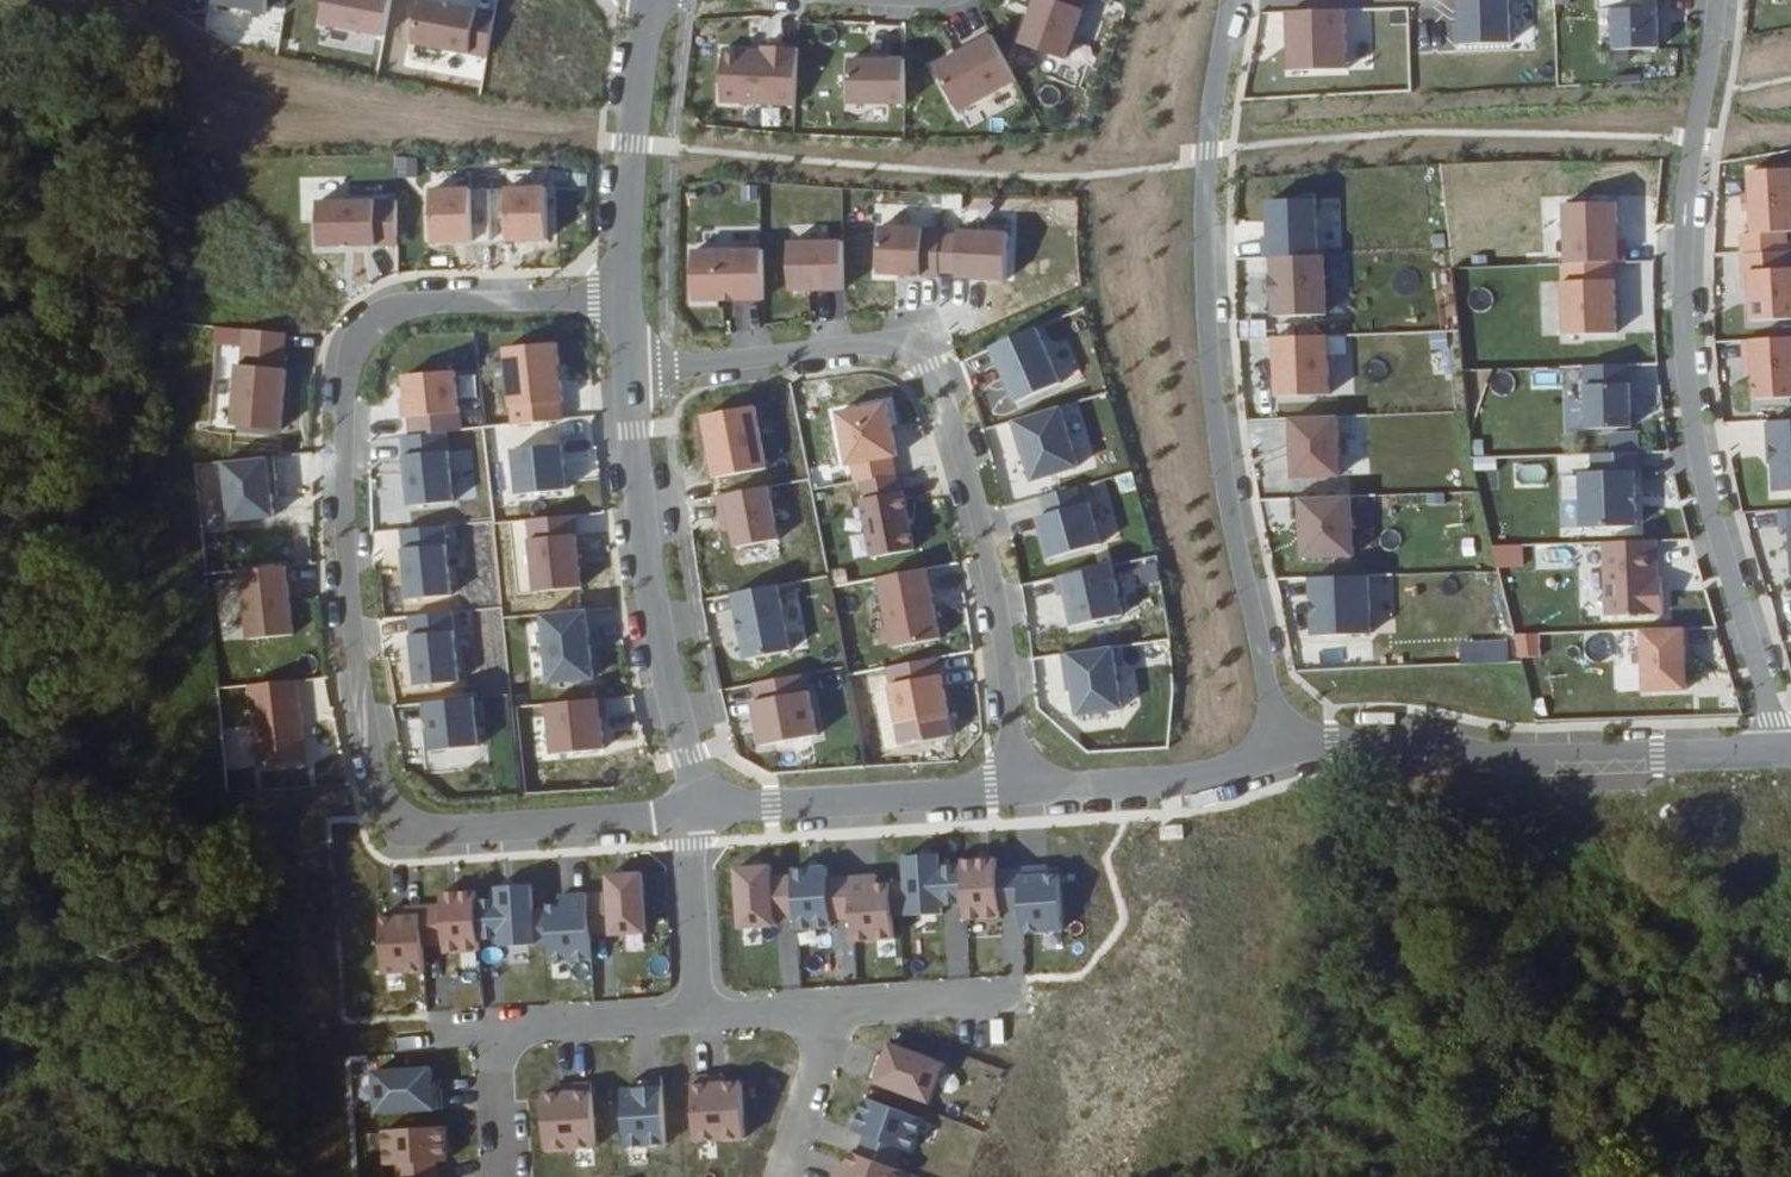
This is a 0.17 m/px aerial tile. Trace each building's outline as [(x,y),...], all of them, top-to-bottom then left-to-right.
[(203,2),(256,12),(258,0),(203,0),(203,2)] [(382,0),(316,0),(312,24),(376,36),(382,0)] [(414,0),(411,0),(403,45),(478,58),(486,13),(414,0)] [(1012,46),(1053,61),(1076,0),(1028,0),(1012,46)] [(1509,1),(1455,2),(1456,50),(1510,49),(1509,1)] [(1342,10),(1285,11),(1287,68),(1344,66),(1342,10)] [(1654,56),(1653,16),(1607,17),(1608,57),(1654,56)] [(322,42),(355,50),(358,36),(325,28),(322,42)] [(1007,84),(982,39),(925,69),(949,115),(1007,84)] [(785,107),(788,51),(752,50),(752,54),(715,52),(712,104),(785,107)] [(895,107),(895,63),(841,62),(841,106),(895,107)] [(1790,240),(1790,160),(1751,162),(1753,184),(1743,185),(1744,200),(1754,199),(1755,224),(1743,225),(1744,243),(1790,240)] [(501,174),(503,243),(548,241),(546,173),(501,174)] [(471,187),(422,187),(423,244),(472,244),(471,187)] [(1624,252),(1624,230),(1618,230),(1617,192),(1571,192),(1571,252),(1612,252),(1624,252)] [(394,198),(308,200),(309,249),(395,246),(394,198)] [(1266,318),(1323,315),(1317,199),(1260,201),(1266,318)] [(783,226),(785,293),(844,292),(843,239),(821,240),(820,225),(783,226)] [(870,277),(1005,281),(1006,231),(871,227),(870,277)] [(1755,311),(1790,309),(1790,241),(1745,244),(1747,281),(1753,280),(1755,311)] [(762,250),(684,248),(682,302),(761,303),(762,250)] [(1612,324),(1612,252),(1571,252),(1561,252),(1561,324),(1612,324)] [(1540,283),(1541,336),(1556,335),(1555,283),(1540,283)] [(985,346),(1007,404),(1059,385),(1036,326),(985,346)] [(281,431),(286,331),(214,327),(209,427),(281,431)] [(1746,330),(1747,352),(1756,351),(1757,366),(1758,390),(1790,388),(1790,327),(1746,330)] [(1326,334),(1270,337),(1273,395),(1329,392),(1326,334)] [(502,425),(560,423),(558,344),(500,346),(502,425)] [(1756,351),(1747,352),(1748,366),(1757,366),(1756,351)] [(395,376),(399,420),(458,414),(453,370),(395,376)] [(1588,378),(1590,422),(1633,421),(1632,377),(1588,378)] [(889,403),(831,408),(836,465),(894,460),(889,403)] [(698,413),(704,477),(762,472),(756,407),(698,413)] [(1062,408),(1010,418),(1021,481),(1073,472),(1062,408)] [(1769,412),(1772,453),(1776,453),(1778,482),(1790,481),(1790,411),(1769,412)] [(1325,421),(1279,423),(1281,482),(1328,480),(1325,421)] [(402,506),(451,504),(448,434),(399,435),(402,506)] [(1643,442),(1595,444),(1596,462),(1585,462),(1587,518),(1641,515),(1638,460),(1644,459),(1643,442)] [(273,460),(214,461),(215,524),(275,523),(273,460)] [(767,485),(714,496),(725,550),(778,539),(767,485)] [(853,500),(867,560),(915,548),(900,488),(853,500)] [(1090,504),(1032,515),(1040,558),(1098,547),(1090,504)] [(1339,504),(1279,505),(1279,526),(1289,526),(1289,564),(1340,563),(1339,504)] [(1661,570),(1659,532),(1607,534),(1610,607),(1667,605),(1666,569),(1661,570)] [(575,536),(524,538),(527,592),(578,589),(575,536)] [(402,601),(452,596),(447,544),(396,549),(402,601)] [(1063,627),(1121,617),(1113,566),(1055,576),(1063,627)] [(238,638),(290,636),(287,567),(235,569),(238,638)] [(925,567),(870,579),(885,650),(940,639),(925,567)] [(1307,577),(1309,633),(1370,631),(1368,574),(1307,577)] [(777,584),(703,599),(715,662),(789,647),(777,584)] [(539,684),(589,682),(586,611),(536,613),(539,684)] [(1692,619),(1647,621),(1649,683),(1691,681),(1689,637),(1693,637),(1692,619)] [(411,689),(459,681),(451,630),(403,637),(411,689)] [(1057,656),(1069,719),(1121,709),(1109,647),(1057,656)] [(882,684),(891,725),(948,714),(940,673),(882,684)] [(250,683),(254,765),(305,763),(301,680),(250,683)] [(752,746),(813,739),(807,681),(746,688),(752,746)] [(480,699),(397,703),(400,770),(484,766),(480,699)] [(600,700),(541,702),(543,754),(601,752),(600,700)] [(897,856),(898,914),(955,913),(955,917),(1013,916),(1014,931),(1060,930),(1059,871),(994,872),(994,858),(946,859),(946,855),(897,856)] [(826,862),(785,864),(788,932),(826,931),(826,918),(842,917),(843,943),(893,942),(891,876),(827,878),(826,862)] [(768,867),(729,868),(731,931),(769,930),(768,867)] [(593,873),(592,936),(642,937),(643,874),(593,873)] [(425,950),(531,949),(530,884),(489,885),(489,893),(433,894),(433,913),(374,914),(375,971),(425,971),(425,950)] [(543,961),(586,961),(585,893),(542,894),(543,961)] [(883,1045),(875,1077),(932,1092),(940,1060),(883,1045)] [(431,1068),(373,1070),(375,1112),(432,1110),(431,1068)] [(686,1140),(743,1139),(742,1081),(684,1082),(686,1140)] [(615,1087),(612,1152),(661,1154),(664,1089),(615,1087)] [(536,1153),(593,1152),(593,1091),(535,1092),(536,1153)] [(910,1146),(920,1117),(865,1098),(855,1127),(910,1146)] [(382,1131),(384,1176),(442,1176),(440,1129),(382,1131)] [(866,1135),(859,1151),(891,1164),(897,1148),(866,1135)] [(838,1176),(899,1176),(901,1172),(847,1152),(838,1176)]
